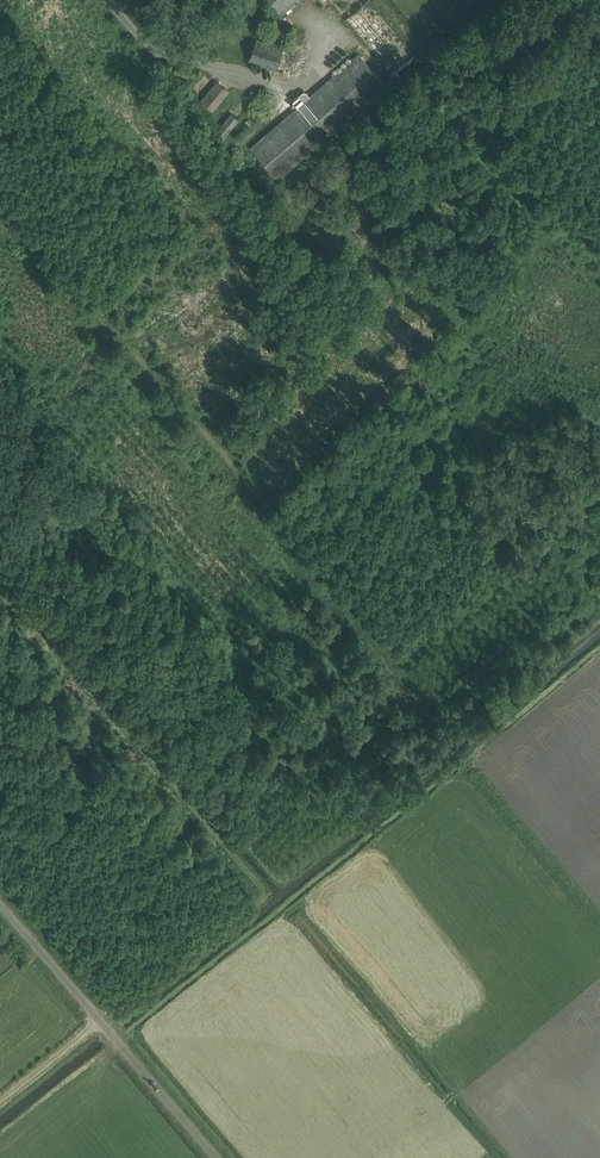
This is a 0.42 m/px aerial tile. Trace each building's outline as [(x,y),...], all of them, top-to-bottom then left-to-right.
[(282,14),(299,0),(270,0),(282,14)] [(257,35),(248,60),(275,70),(284,45),(257,35)] [(278,178),(386,85),(358,53),(251,146),(278,178)] [(213,109),(228,90),(217,81),(202,100),(213,109)] [(224,137),(238,119),(230,113),(216,130),(224,137)]
